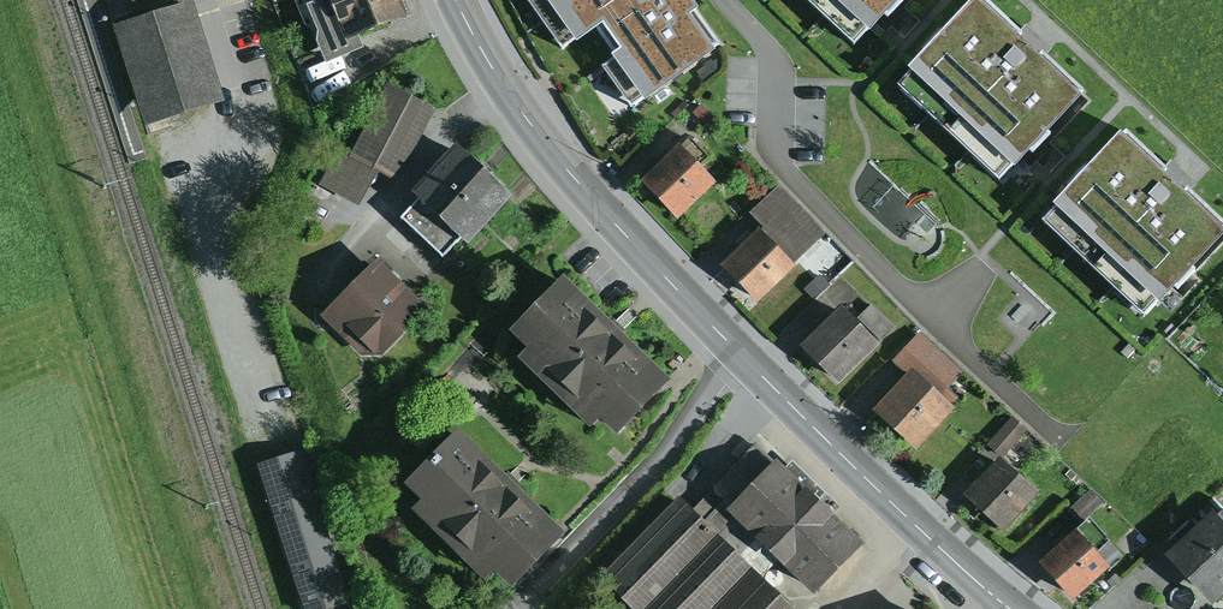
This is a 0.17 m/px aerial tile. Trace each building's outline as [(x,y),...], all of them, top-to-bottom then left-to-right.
[(110,22),(142,122),(224,96),(194,0),(179,0),(110,22)] [(405,0),(308,0),(307,0),(318,26),(317,37),(325,59),(363,43),(359,29),(409,11),(405,0)] [(564,44),(595,21),(618,53),(606,63),(635,103),(720,41),(693,5),(700,0),(532,0),(564,44)] [(853,33),(865,19),(870,23),(891,0),(817,0),(853,33)] [(907,60),(911,64),(897,79),(997,171),(1011,157),(1016,162),(1085,87),(1031,37),(991,0),(964,0),(907,60)] [(387,81),(350,152),(378,167),(399,178),(436,106),(387,81)] [(700,103),(692,112),(703,122),(711,113),(700,103)] [(1054,196),(1059,200),(1045,214),(1145,306),(1158,292),(1161,295),(1222,229),(1222,220),(1174,175),(1121,125),(1054,196)] [(687,132),(642,177),(679,213),(715,177),(699,161),(708,152),(687,132)] [(420,193),(400,214),(443,253),(461,233),(469,239),(514,190),(487,165),(457,138),(413,187),(420,193)] [(359,204),(378,167),(350,152),(338,146),(319,183),(359,204)] [(825,231),(779,182),(750,209),(795,258),(825,231)] [(758,225),(720,263),(755,300),(794,262),(758,225)] [(428,303),(377,255),(320,313),(362,353),(382,352),(428,303)] [(801,263),(795,269),(819,293),(825,288),(801,263)] [(564,270),(511,325),(528,341),(517,352),(591,423),(600,413),(617,429),(671,373),(620,324),(564,270)] [(872,301),(856,317),(879,340),(895,325),(872,301)] [(856,317),(841,302),(802,342),(840,379),(879,340),(856,317)] [(892,360),(906,373),(874,407),(917,446),(957,404),(943,391),(962,371),(919,331),(892,360)] [(1010,414),(988,443),(1003,454),(1026,426),(1010,414)] [(458,424),(406,478),(422,494),(410,505),(484,576),(496,564),(512,580),(564,526),(515,479),(458,424)] [(714,486),(715,491),(737,512),(814,587),(862,537),(776,454),(771,459),(754,442),(714,483),(714,486)] [(258,463),(304,608),(316,608),(322,607),(323,608),(346,608),(343,601),(349,599),(302,449),(258,463)] [(1036,487),(1000,454),(966,492),(1002,525),(1036,487)] [(602,567),(644,608),(794,608),(718,532),(737,512),(715,491),(714,486),(693,507),(679,492),(602,567)] [(1091,488),(1067,509),(1079,522),(1102,500),(1091,488)] [(1165,552),(1214,601),(1222,592),(1222,517),(1218,512),(1212,506),(1165,552)] [(1109,537),(1089,514),(1038,559),(1072,597),(1110,563),(1097,548),(1109,537)] [(766,576),(767,579),(770,581),(772,582),(775,582),(778,582),(781,580),(782,578),(783,575),(783,572),(782,569),(781,567),(778,565),(775,564),(772,565),(770,566),(767,568),(766,570),(765,573),(766,576)]
